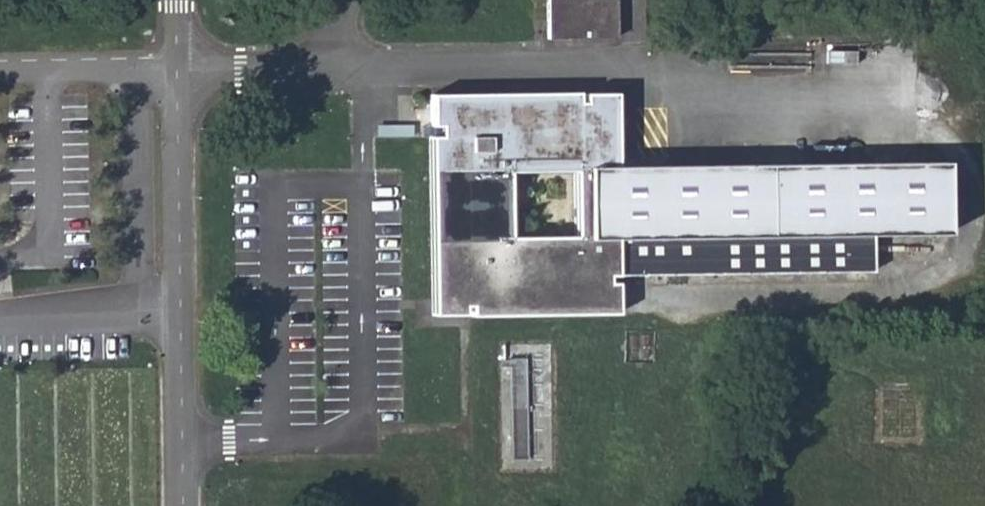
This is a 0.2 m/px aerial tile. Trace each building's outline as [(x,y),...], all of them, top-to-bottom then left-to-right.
[(541,11),(613,17),(612,0),(541,0),(541,11)] [(613,35),(613,17),(541,11),(542,38),(613,35)] [(616,95),(431,97),(431,128),(442,128),(442,139),(431,139),(433,317),(618,313),(618,276),(618,242),(771,239),(770,165),(617,164),(616,95)] [(951,164),(770,165),(771,239),(874,238),(950,237),(951,164)] [(874,238),(618,242),(618,276),(875,274),(874,238)]
